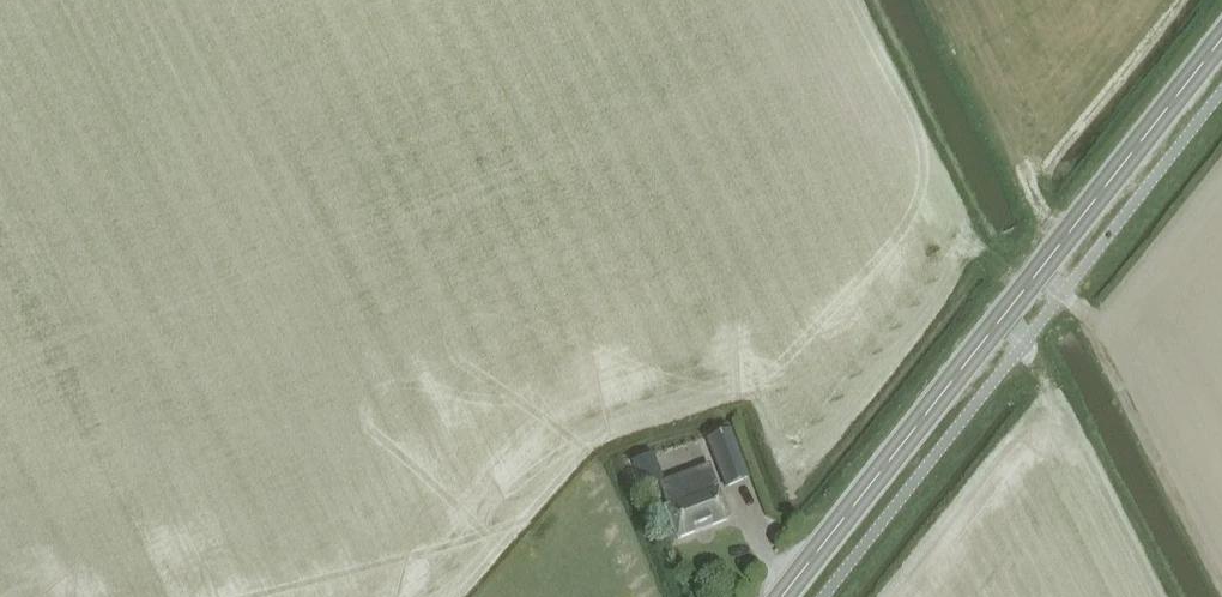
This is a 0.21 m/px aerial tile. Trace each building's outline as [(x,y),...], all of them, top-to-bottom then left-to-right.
[(748,480),(729,431),(706,440),(725,489),(748,480)] [(705,465),(669,480),(657,484),(667,507),(664,508),(677,539),(704,528),(729,518),(717,488),(715,489),(705,465)] [(664,480),(659,467),(635,477),(640,489),(664,480)]
